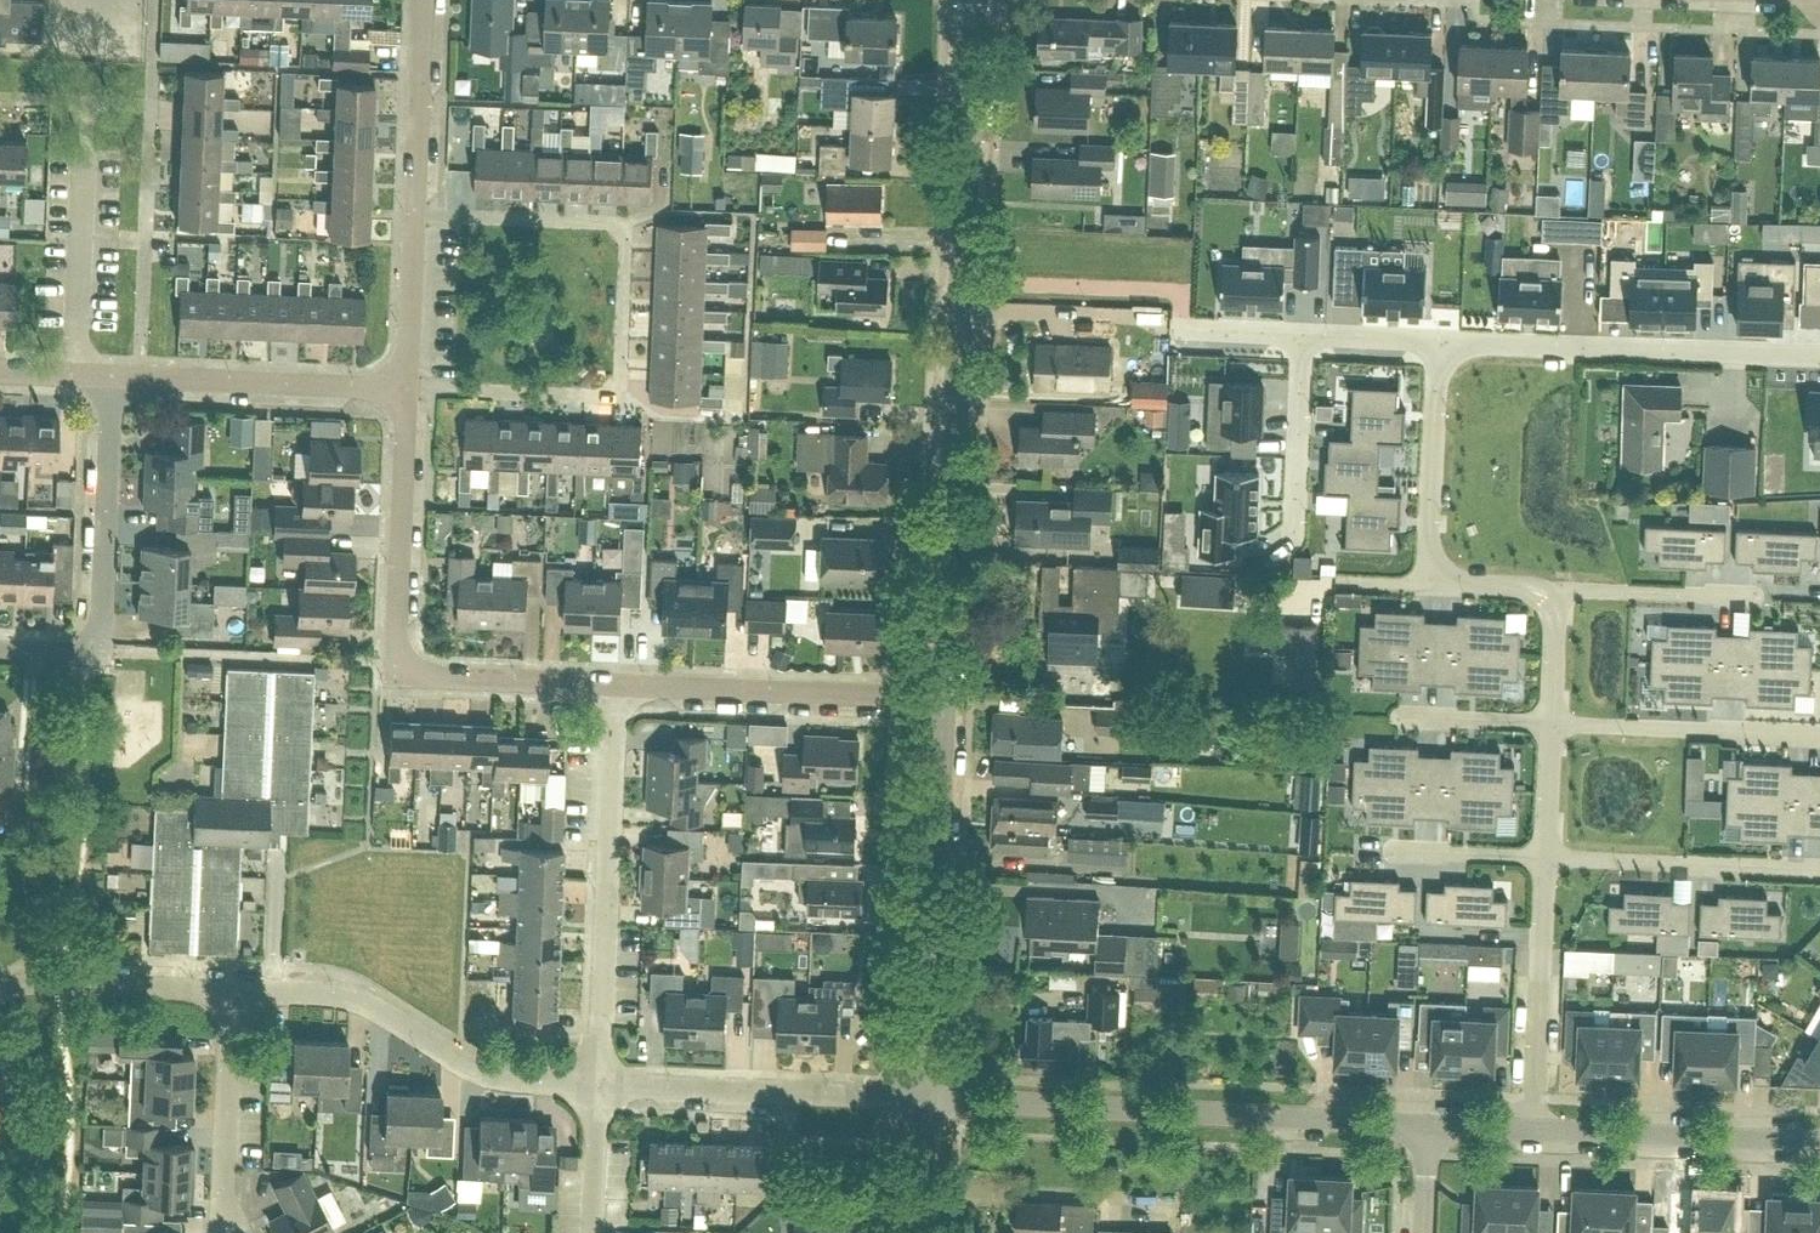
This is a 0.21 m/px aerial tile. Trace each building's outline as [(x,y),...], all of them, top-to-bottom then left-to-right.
[(40,40),(42,0),(39,0),(0,0),(0,38),(40,40)] [(217,0),(185,0),(185,5),(181,4),(180,24),(191,25),(191,7),(211,8),(216,8),(217,0)] [(247,0),(217,0),(216,8),(211,8),(210,26),(221,26),(222,8),(241,9),(247,9),(247,0)] [(241,9),(240,27),(251,27),(252,9),(272,10),(277,10),(278,0),(247,0),(247,9),(241,9)] [(303,11),(308,12),(308,0),(278,0),(277,10),(272,10),(271,28),(283,29),(284,11),(303,11)] [(339,0),(308,0),(308,12),(303,11),(302,29),(313,30),(314,12),(333,13),(339,13),(339,0)] [(339,13),(333,13),(331,66),(367,68),(368,48),(349,47),(351,13),(370,14),(370,0),(339,0),(339,13)] [(524,98),(527,32),(513,31),(514,0),(475,0),(473,47),(502,48),(502,65),(510,65),(509,98),(524,98)] [(527,32),(524,98),(540,99),(541,67),(555,67),(556,48),(577,49),(579,0),(549,0),(549,13),(528,12),(527,32)] [(577,49),(599,50),(598,67),(628,68),(629,35),(610,34),(611,0),(579,0),(577,49)] [(629,35),(628,68),(658,69),(659,52),(680,53),(682,0),(650,0),(649,35),(629,35)] [(680,53),(701,54),(700,71),(729,72),(731,39),(711,38),(713,1),(689,0),(682,0),(680,53)] [(763,63),(797,64),(798,36),(781,35),(782,4),(747,3),(745,43),(764,43),(763,63)] [(848,55),(897,57),(898,18),(850,16),(850,7),(811,5),(810,36),(848,37),(848,55)] [(1142,19),(1065,16),(1065,20),(1040,19),(1038,54),(1088,56),(1089,37),(1102,37),(1102,48),(1141,49),(1142,19)] [(1202,66),(1204,23),(1170,21),(1168,64),(1153,64),(1152,81),(1151,114),(1169,115),(1170,97),(1168,97),(1169,85),(1182,86),(1183,66),(1202,66)] [(1237,24),(1204,23),(1202,66),(1221,67),(1220,101),(1233,102),(1233,121),(1249,122),(1250,81),(1250,69),(1250,68),(1235,67),(1237,24)] [(1299,66),(1301,26),(1267,25),(1265,64),(1299,66)] [(1335,28),(1301,26),(1299,66),(1333,68),(1335,28)] [(1374,70),(1395,72),(1397,31),(1364,29),(1362,64),(1347,64),(1347,73),(1346,110),(1362,111),(1362,96),(1373,96),(1374,70)] [(183,56),(184,31),(167,30),(166,55),(183,56)] [(1432,32),(1397,31),(1395,72),(1417,73),(1416,81),(1416,93),(1429,93),(1427,122),(1442,123),(1442,146),(1459,147),(1460,115),(1443,115),(1444,81),(1445,67),(1430,66),(1432,32)] [(227,39),(212,38),(211,56),(226,57),(227,39)] [(829,41),(808,40),(807,70),(828,71),(829,41)] [(288,42),(269,41),(268,62),(287,63),(288,42)] [(242,42),(242,54),(266,55),(266,43),(242,42)] [(1461,43),(1459,81),(1458,89),(1460,89),(1460,106),(1472,107),(1473,89),(1492,90),(1492,81),(1494,45),(1461,43)] [(1494,45),(1492,81),(1492,90),(1512,91),(1509,149),(1537,151),(1539,109),(1524,108),(1525,91),(1526,91),(1528,46),(1494,45)] [(1594,93),(1595,81),(1596,49),(1562,47),(1561,86),(1543,85),(1541,121),(1559,121),(1560,112),(1572,112),(1573,93),(1594,93)] [(1630,50),(1596,49),(1595,81),(1594,93),(1616,94),(1615,114),(1627,114),(1627,123),(1646,124),(1647,90),(1629,90),(1630,50)] [(1729,119),(1731,81),(1731,74),(1729,74),(1711,73),(1712,54),(1676,52),(1673,108),(1698,108),(1698,118),(1729,119)] [(1786,97),(1787,56),(1753,55),(1751,95),(1753,95),(1753,100),(1738,100),(1735,158),(1750,158),(1753,112),(1771,113),(1772,96),(1786,97)] [(1819,93),(1819,57),(1787,56),(1786,97),(1800,97),(1799,114),(1818,115),(1816,161),(1819,161),(1819,102),(1818,102),(1818,98),(1819,98),(1819,93)] [(626,102),(627,68),(609,67),(608,101),(626,102)] [(221,102),(221,108),(239,109),(239,97),(221,96),(223,71),(185,69),(183,100),(221,102)] [(1250,81),(1249,122),(1264,122),(1265,81),(1266,70),(1250,69),(1250,81)] [(1071,71),(1070,87),(1036,86),(1035,126),(1089,129),(1090,93),(1106,93),(1106,73),(1071,71)] [(1345,125),(1346,110),(1347,73),(1331,73),(1330,81),(1329,125),(1345,125)] [(335,113),(372,115),(374,83),(338,82),(338,77),(318,76),(318,88),(336,89),(335,107),(335,113)] [(853,126),(892,127),(894,93),(855,91),(854,93),(849,93),(850,77),(824,76),(822,105),(854,106),(853,126)] [(774,120),(794,114),(787,91),(767,97),(774,120)] [(220,127),(221,108),(221,102),(183,100),(182,131),(220,133),(219,139),(238,140),(238,128),(220,127)] [(476,103),(475,117),(494,118),(494,103),(476,103)] [(335,113),(335,107),(317,107),(316,119),(334,120),(334,138),(333,144),(371,145),(372,115),(335,113)] [(459,108),(457,135),(473,135),(474,109),(459,108)] [(291,136),(292,111),(278,111),(276,136),(291,136)] [(508,148),(503,147),(485,147),(487,122),(475,122),(474,148),(478,148),(476,194),(506,196),(508,148)] [(537,149),(532,149),(514,148),(515,123),(504,123),(503,147),(508,148),(506,196),(535,197),(537,149)] [(566,150),(561,150),(544,149),(545,125),(533,124),(532,149),(537,149),(535,197),(564,199),(566,150)] [(564,199),(593,200),(595,151),(590,151),(573,150),(574,126),(562,125),(561,150),(566,150),(564,199)] [(1345,125),(1329,125),(1325,125),(1324,160),(1344,161),(1345,127),(1345,125)] [(892,127),(853,126),(853,144),(820,143),(819,172),(845,174),(846,157),(852,158),(852,160),(891,161),(892,127)] [(622,201),(624,152),(602,151),(603,127),(591,127),(590,151),(595,151),(593,200),(622,201)] [(624,152),(622,201),(652,203),(654,155),(658,155),(660,130),(647,129),(646,153),(624,152)] [(219,158),(219,139),(220,133),(182,131),(180,162),(218,163),(218,169),(236,170),(237,159),(219,158)] [(333,144),(334,138),(315,138),(315,149),(333,150),(332,169),(332,174),(370,176),(371,145),(333,144)] [(24,179),(26,141),(0,140),(0,178),(24,179)] [(683,140),(681,169),(702,170),(704,141),(683,140)] [(1032,191),(1100,195),(1102,166),(1113,166),(1114,144),(1080,143),(1080,158),(1033,156),(1032,191)] [(305,152),(305,164),(314,165),(315,152),(305,152)] [(763,152),(762,167),(796,168),(796,153),(763,152)] [(238,159),(237,170),(251,170),(252,159),(238,159)] [(217,188),(218,169),(218,163),(180,162),(179,192),(217,194),(217,200),(235,201),(235,189),(217,188)] [(330,205),(368,207),(370,176),(332,174),(332,169),(314,168),(313,180),(332,181),(331,199),(330,205)] [(829,222),(881,223),(882,185),(829,184),(829,222)] [(1747,220),(1748,188),(1732,187),(1731,219),(1747,220)] [(216,219),(217,200),(217,194),(179,192),(177,224),(213,226),(213,230),(233,231),(234,220),(216,219)] [(330,205),(331,199),(312,198),(312,210),(330,211),(329,236),(367,238),(368,207),(330,205)] [(292,205),(276,204),(275,224),(291,225),(292,205)] [(1397,207),(1377,206),(1377,219),(1396,220),(1397,207)] [(0,217),(0,240),(10,240),(10,217),(0,217)] [(1543,238),(1587,240),(1588,220),(1544,218),(1543,238)] [(707,255),(707,249),(708,233),(731,234),(732,222),(706,220),(706,225),(659,223),(658,253),(707,255)] [(1728,221),(1716,221),(1716,241),(1728,241),(1728,221)] [(1802,223),(1801,240),(1819,240),(1819,223),(1802,223)] [(794,229),(794,248),(827,249),(827,229),(794,229)] [(1293,283),(1317,284),(1320,236),(1295,234),(1294,264),(1226,261),(1224,304),(1250,305),(1250,308),(1257,308),(1257,306),(1282,307),(1284,279),(1293,280),(1293,283)] [(176,256),(204,257),(205,240),(177,238),(176,256)] [(218,242),(208,241),(206,271),(220,272),(221,251),(217,251),(218,242)] [(243,266),(268,267),(269,243),(244,243),(243,266)] [(1425,313),(1427,267),(1366,264),(1366,247),(1336,246),(1334,278),(1363,280),(1362,310),(1425,313)] [(731,250),(707,249),(707,255),(658,253),(657,282),(706,284),(706,278),(707,262),(730,263),(731,250)] [(779,252),(761,252),(760,269),(778,270),(779,252)] [(814,254),(796,253),(795,271),(814,272),(814,254)] [(1657,328),(1658,323),(1663,323),(1664,265),(1635,264),(1635,258),(1611,257),(1610,295),(1632,296),(1631,322),(1636,322),(1636,327),(1657,328)] [(1560,259),(1536,258),(1536,277),(1499,275),(1497,317),(1560,319),(1562,278),(1559,278),(1560,259)] [(1740,277),(1738,325),(1782,327),(1782,303),(1795,304),(1796,260),(1764,259),(1764,278),(1740,277)] [(886,310),(888,278),(866,277),(867,262),(821,260),(819,289),(838,290),(838,308),(886,310)] [(1664,265),(1663,323),(1668,323),(1668,328),(1689,329),(1689,324),(1694,324),(1695,298),(1712,298),(1713,260),(1694,260),(1694,266),(1664,265)] [(1805,262),(1804,301),(1819,302),(1819,262),(1805,262)] [(178,333),(210,334),(212,291),(205,291),(187,290),(188,275),(175,274),(174,292),(179,292),(178,333)] [(210,334),(240,335),(242,292),(236,292),(218,291),(219,276),(206,276),(205,291),(212,291),(210,334)] [(248,292),(249,277),(237,277),(236,292),(242,292),(240,335),(271,337),(272,294),(266,293),(248,292)] [(271,337),(301,338),(303,295),(297,295),(279,294),(279,279),(267,278),(266,293),(272,294),(271,337)] [(730,279),(706,278),(706,284),(657,282),(655,311),(704,313),(705,308),(705,291),(729,292),(730,279)] [(301,338),(331,339),(333,296),(327,295),(309,295),(310,280),(298,280),(297,295),(303,295),(301,338)] [(328,281),(327,295),(333,296),(331,339),(363,341),(365,297),(340,296),(341,281),(328,281)] [(14,326),(15,283),(0,282),(0,325),(14,326)] [(728,309),(705,308),(704,313),(655,311),(654,340),(703,342),(703,337),(704,320),(728,321),(728,309)] [(1076,334),(1092,334),(1092,321),(1076,321),(1076,334)] [(727,338),(703,337),(703,342),(654,340),(653,369),(702,371),(703,349),(727,350),(727,338)] [(1035,386),(1110,389),(1111,345),(1036,343),(1035,386)] [(1147,404),(1164,405),(1167,405),(1169,356),(1152,356),(1151,380),(1135,379),(1134,404),(1147,404)] [(856,397),(890,398),(892,359),(844,357),(842,386),(825,385),(824,413),(854,414),(854,415),(855,415),(856,397)] [(701,393),(702,371),(653,369),(651,399),(698,401),(698,405),(724,406),(725,394),(701,393)] [(1662,466),(1663,418),(1681,418),(1682,382),(1625,380),(1622,465),(1662,466)] [(1232,431),(1261,432),(1263,384),(1224,382),(1223,403),(1209,402),(1207,446),(1231,447),(1232,431)] [(1380,440),(1380,441),(1404,443),(1405,421),(1402,421),(1402,411),(1406,411),(1406,409),(1397,409),(1398,388),(1348,385),(1348,387),(1353,387),(1351,438),(1351,439),(1380,440)] [(1793,434),(1819,434),(1819,391),(1794,390),(1794,412),(1793,434)] [(1164,424),(1164,405),(1147,404),(1147,423),(1164,424)] [(1317,404),(1317,416),(1331,417),(1332,405),(1317,404)] [(1020,460),(1079,463),(1080,442),(1094,443),(1096,412),(1043,410),(1043,412),(1055,412),(1054,426),(1022,425),(1020,460)] [(3,415),(1,466),(17,467),(17,459),(29,460),(30,416),(3,415)] [(30,416),(29,460),(40,460),(40,467),(57,468),(59,417),(30,416)] [(472,466),(490,467),(495,467),(497,418),(467,417),(465,464),(461,464),(460,490),(471,490),(472,466)] [(164,418),(141,418),(141,433),(164,433),(164,418)] [(526,419),(497,418),(495,467),(490,467),(489,491),(501,492),(502,468),(519,468),(523,469),(526,419)] [(145,449),(144,478),(193,480),(194,465),(202,465),(203,432),(204,420),(172,419),(172,430),(171,450),(145,449)] [(555,421),(526,419),(523,469),(519,468),(518,492),(530,493),(531,469),(548,470),(553,470),(555,421)] [(1170,419),(1169,444),(1188,445),(1189,419),(1170,419)] [(584,422),(555,421),(553,470),(548,470),(547,493),(558,494),(560,470),(577,471),(582,471),(584,422)] [(613,423),(584,422),(582,471),(577,471),(576,495),(588,495),(589,471),(611,472),(613,423)] [(643,424),(613,423),(611,472),(633,473),(632,497),(644,498),(645,472),(641,472),(643,424)] [(770,455),(771,429),(749,423),(749,431),(740,431),(740,442),(737,442),(736,460),(748,460),(748,454),(770,455)] [(866,435),(837,434),(836,461),(831,461),(830,498),(886,500),(887,463),(865,462),(866,435)] [(1351,439),(1351,438),(1330,437),(1329,459),(1325,459),(1324,492),(1348,493),(1348,492),(1378,494),(1378,493),(1380,441),(1380,440),(1351,439)] [(309,438),(308,479),(351,481),(351,482),(357,482),(358,446),(311,444),(311,438),(309,438)] [(252,477),(272,478),(273,443),(253,442),(252,477)] [(1753,491),(1755,447),(1706,445),(1704,489),(1753,491)] [(1260,472),(1218,470),(1216,507),(1202,506),(1200,554),(1235,556),(1236,533),(1257,534),(1260,472)] [(55,503),(70,504),(71,478),(56,478),(55,503)] [(192,495),(193,480),(144,478),(143,506),(169,507),(168,528),(176,528),(210,529),(211,496),(192,495)] [(350,518),(351,482),(351,481),(308,479),(303,478),(303,481),(301,481),(299,481),(297,481),(295,482),(294,483),(292,484),(291,485),(291,487),(290,490),(290,492),(291,495),(292,496),(293,498),(295,499),(296,500),(298,500),(300,500),(302,500),(302,508),(275,507),(274,532),(283,533),(283,532),(318,534),(318,533),(319,517),(350,518)] [(1112,487),(1075,486),(1075,500),(1019,497),(1017,542),(1090,545),(1091,520),(1110,521),(1111,497),(1161,500),(1162,490),(1112,487)] [(0,487),(0,503),(17,503),(18,488),(0,487)] [(471,502),(471,491),(460,490),(459,502),(471,502)] [(500,504),(500,493),(489,492),(488,504),(500,504)] [(1341,543),(1341,545),(1391,548),(1392,527),(1400,527),(1400,524),(1397,524),(1397,514),(1401,514),(1402,494),(1378,493),(1378,494),(1348,492),(1348,493),(1345,544),(1341,543)] [(670,494),(651,494),(650,513),(669,514),(670,494)] [(26,523),(46,524),(47,510),(27,509),(26,523)] [(495,528),(496,512),(476,511),(476,527),(495,528)] [(757,515),(756,544),(795,546),(796,517),(757,515)] [(1725,561),(1727,528),(1645,524),(1644,550),(1659,550),(1658,565),(1707,567),(1707,560),(1725,561)] [(176,528),(175,547),(141,545),(139,580),(188,582),(189,565),(215,566),(217,529),(210,529),(176,528)] [(1817,532),(1736,528),(1734,561),(1752,562),(1752,569),(1801,571),(1801,557),(1816,558),(1817,532)] [(1119,544),(1118,565),(1162,566),(1163,545),(1162,532),(1142,531),(1142,545),(1119,544)] [(328,534),(318,533),(318,534),(283,532),(283,533),(282,561),(304,562),(303,586),(303,587),(347,589),(347,590),(352,590),(354,553),(327,551),(328,534)] [(884,539),(824,536),(822,578),(882,581),(884,539)] [(51,601),(52,581),(71,581),(73,543),(53,542),(52,551),(37,550),(37,557),(25,557),(23,600),(51,601)] [(23,600),(25,557),(13,556),(13,549),(0,549),(0,599),(23,600)] [(473,627),(474,623),(491,624),(493,577),(475,576),(476,557),(451,555),(450,590),(461,591),(460,626),(473,627)] [(1295,555),(1293,574),(1310,575),(1311,556),(1295,555)] [(493,577),(491,624),(526,625),(527,594),(541,594),(543,560),(514,558),(513,577),(493,577)] [(695,633),(698,578),(678,577),(679,559),(651,558),(650,594),(651,595),(651,593),(665,594),(663,631),(695,633)] [(698,578),(695,633),(727,634),(728,597),(743,597),(742,600),(744,600),(746,563),(718,562),(717,579),(698,578)] [(1121,566),(1075,564),(1072,614),(1059,613),(1060,602),(1041,601),(1040,627),(1051,628),(1049,666),(1052,666),(1052,659),(1095,661),(1095,668),(1096,668),(1098,627),(1116,628),(1116,630),(1118,630),(1121,566)] [(566,627),(593,628),(595,579),(574,578),(574,568),(548,566),(546,601),(567,602),(566,627)] [(595,579),(593,628),(621,629),(622,604),(642,605),(643,571),(617,570),(616,580),(595,579)] [(188,582),(139,580),(138,615),(172,616),(171,633),(212,635),(214,601),(187,600),(188,582)] [(303,587),(303,586),(299,586),(297,615),(275,614),(274,643),(317,644),(318,627),(345,629),(347,590),(347,589),(303,587)] [(813,619),(811,592),(789,594),(790,620),(813,619)] [(1301,616),(1326,620),(1329,600),(1303,596),(1301,616)] [(748,599),(747,628),(786,630),(787,601),(748,599)] [(1022,603),(1001,603),(1001,648),(1040,648),(1041,631),(1022,631),(1022,603)] [(1359,647),(1439,651),(1441,619),(1424,619),(1425,611),(1376,609),(1375,623),(1360,623),(1359,647)] [(881,613),(828,611),(827,647),(880,649),(881,613)] [(1457,620),(1441,619),(1439,651),(1519,654),(1520,630),(1505,629),(1506,615),(1457,613),(1457,620)] [(1167,617),(1132,615),(1130,644),(1166,646),(1167,617)] [(1651,660),(1731,664),(1732,633),(1716,632),(1716,625),(1668,622),(1667,637),(1652,636),(1651,660)] [(1749,633),(1732,633),(1731,664),(1811,668),(1812,643),(1797,643),(1798,628),(1749,626),(1749,633)] [(1439,651),(1359,647),(1358,672),(1373,672),(1372,687),(1421,689),(1421,681),(1438,682),(1439,651)] [(1439,651),(1438,682),(1454,683),(1454,690),(1502,692),(1503,678),(1518,679),(1519,654),(1439,651)] [(1729,695),(1731,664),(1651,660),(1650,685),(1665,685),(1664,700),(1713,702),(1713,695),(1729,695)] [(195,676),(211,677),(212,665),(196,664),(195,676)] [(1811,668),(1731,664),(1729,695),(1746,696),(1745,704),(1794,706),(1795,691),(1810,692),(1811,668)] [(241,843),(279,845),(280,831),(307,832),(314,671),(226,667),(221,783),(210,783),(209,794),(194,794),(193,807),(154,806),(148,948),(236,952),(241,843)] [(1162,708),(1096,705),(1096,733),(1161,735),(1162,708)] [(0,710),(0,786),(12,787),(15,723),(8,723),(9,711),(0,710)] [(992,751),(1016,752),(1016,755),(1062,757),(1065,714),(1040,713),(1040,712),(994,710),(992,751)] [(400,762),(415,763),(417,721),(390,720),(387,779),(399,780),(400,762)] [(443,723),(417,721),(415,763),(430,764),(429,781),(440,782),(443,723)] [(767,740),(768,723),(751,722),(750,739),(767,740)] [(467,765),(469,724),(443,723),(440,782),(437,846),(455,846),(456,823),(450,822),(452,765),(467,765)] [(469,724),(467,765),(482,766),(481,783),(492,784),(493,784),(495,735),(496,725),(469,724)] [(787,755),(788,753),(786,753),(785,787),(809,788),(810,776),(858,778),(859,739),(828,737),(829,735),(806,734),(805,756),(787,755)] [(493,784),(492,784),(491,794),(503,794),(504,777),(519,777),(521,736),(495,735),(493,784)] [(521,736),(519,777),(534,778),(533,795),(545,796),(548,737),(521,736)] [(650,749),(649,778),(698,780),(698,779),(698,765),(706,765),(707,737),(676,736),(676,750),(650,749)] [(1433,785),(1434,754),(1418,753),(1418,746),(1370,743),(1369,758),(1354,757),(1353,781),(1433,785)] [(1434,754),(1433,785),(1513,789),(1514,764),(1499,764),(1500,749),(1451,747),(1451,755),(1434,754)] [(995,779),(1033,781),(1033,791),(1070,793),(1072,762),(996,758),(995,779)] [(1726,798),(1807,802),(1808,771),(1792,770),(1792,763),(1743,760),(1743,775),(1728,774),(1726,798)] [(764,788),(765,762),(748,761),(747,787),(764,788)] [(1110,763),(1110,778),(1150,779),(1153,762),(1125,762),(1125,763),(1110,763)] [(1808,771),(1807,802),(1819,803),(1819,771),(1808,771)] [(1322,773),(1297,772),(1295,806),(1319,808),(1322,773)] [(703,823),(704,799),(706,799),(716,783),(716,780),(698,779),(698,780),(649,778),(648,806),(673,807),(673,822),(703,823)] [(1432,816),(1433,785),(1353,781),(1352,806),(1367,807),(1366,821),(1415,823),(1415,816),(1432,816)] [(390,784),(375,783),(373,814),(389,815),(390,784)] [(1512,813),(1513,789),(1433,785),(1432,816),(1448,817),(1448,825),(1496,827),(1497,812),(1512,813)] [(1049,853),(1050,832),(1056,832),(1058,799),(1015,797),(1016,791),(995,790),(991,847),(1010,848),(1010,851),(1049,853)] [(770,806),(792,807),(792,796),(771,795),(770,806)] [(824,797),(793,796),(792,822),(807,823),(806,847),(855,849),(856,815),(823,814),(824,797)] [(1085,815),(1161,819),(1162,802),(1087,798),(1085,815)] [(1789,833),(1805,833),(1807,802),(1726,798),(1725,823),(1740,824),(1740,838),(1788,840),(1789,833)] [(1807,802),(1805,833),(1819,834),(1819,803),(1807,802)] [(560,837),(561,808),(542,807),(540,837),(560,837)] [(646,843),(644,875),(688,877),(689,857),(703,857),(705,829),(669,827),(668,844),(646,843)] [(519,874),(561,876),(563,849),(502,846),(502,859),(519,859),(519,874)] [(794,876),(810,877),(809,912),(862,914),(863,878),(827,877),(828,862),(795,860),(794,876)] [(500,900),(560,902),(561,876),(519,874),(518,889),(500,888),(500,900)] [(687,895),(688,877),(644,875),(643,906),(665,907),(665,924),(700,926),(702,895),(687,895)] [(1417,887),(1399,886),(1400,879),(1350,877),(1350,892),(1335,891),(1334,916),(1415,920),(1417,887)] [(1494,884),(1445,881),(1444,888),(1427,888),(1425,921),(1506,924),(1507,899),(1493,898),(1494,884)] [(1691,900),(1673,899),(1673,892),(1624,890),(1623,904),(1609,903),(1608,929),(1689,933),(1691,900)] [(1768,896),(1718,894),(1718,901),(1700,900),(1699,933),(1780,937),(1781,911),(1767,911),(1768,896)] [(1095,971),(1126,973),(1128,934),(1098,932),(1100,899),(1027,895),(1025,926),(1031,927),(1030,950),(1052,951),(1052,943),(1096,946),(1095,971)] [(516,927),(559,928),(560,902),(500,900),(499,911),(506,911),(506,924),(516,924),(516,927)] [(498,952),(558,955),(559,928),(516,927),(516,941),(498,941),(498,952)] [(1587,942),(1566,944),(1567,960),(1588,958),(1587,942)] [(1469,943),(1468,962),(1502,964),(1503,944),(1469,943)] [(1589,948),(1588,968),(1613,969),(1613,949),(1589,948)] [(514,979),(557,981),(558,955),(498,952),(497,963),(515,964),(514,979)] [(696,1042),(698,992),(683,991),(684,972),(652,971),(651,1005),(668,1006),(666,1040),(696,1042)] [(698,992),(696,1042),(725,1043),(726,1008),(743,1009),(745,975),(713,973),(712,992),(698,992)] [(807,1047),(809,997),(795,996),(795,977),(764,976),(763,1010),(780,1010),(778,1045),(807,1047)] [(809,997),(807,1047),(836,1048),(838,1013),(855,1014),(856,980),(825,978),(824,997),(809,997)] [(1192,978),(1192,993),(1217,993),(1218,979),(1192,978)] [(555,1015),(557,981),(514,979),(512,1022),(540,1023),(540,1014),(555,1015)] [(1134,983),(1134,1010),(1185,1011),(1185,983),(1134,983)] [(1116,1022),(1117,1004),(1118,992),(1092,991),(1091,1019),(1053,1017),(1029,1015),(1028,1037),(1025,1037),(1025,1039),(1018,1044),(1018,1053),(1025,1058),(1024,1060),(1060,1062),(1065,1065),(1078,1066),(1078,1065),(1095,1066),(1096,1037),(1079,1036),(1080,1027),(1091,1027),(1092,1021),(1116,1022)] [(1335,1064),(1365,1065),(1368,1012),(1348,1011),(1349,997),(1301,994),(1300,1031),(1336,1033),(1335,1064)] [(1388,1013),(1368,1012),(1365,1065),(1396,1067),(1398,1035),(1413,1036),(1414,1000),(1389,999),(1388,1013)] [(1462,1070),(1465,1017),(1446,1016),(1447,1001),(1420,1000),(1418,1036),(1433,1037),(1432,1068),(1462,1070)] [(1465,1017),(1462,1070),(1493,1071),(1494,1050),(1505,1051),(1507,1008),(1484,1006),(1484,1018),(1465,1017)] [(1608,1076),(1610,1023),(1593,1022),(1594,1011),(1569,1010),(1567,1053),(1578,1054),(1577,1075),(1608,1076)] [(1630,1024),(1610,1023),(1608,1076),(1638,1078),(1640,1047),(1655,1047),(1656,1011),(1630,1010),(1630,1024)] [(1705,1081),(1707,1027),(1688,1026),(1688,1012),(1662,1011),(1661,1047),(1676,1048),(1674,1079),(1705,1081)] [(1707,1027),(1705,1081),(1735,1082),(1737,1051),(1755,1052),(1756,1015),(1728,1014),(1727,1028),(1707,1027)] [(145,1078),(192,1081),(193,1053),(160,1052),(161,1033),(119,1031),(118,1050),(131,1051),(130,1062),(146,1063),(145,1078)] [(1813,1050),(1812,1050),(1812,1051),(1803,1045),(1781,1082),(1768,1082),(1768,1083),(1819,1086),(1819,1038),(1813,1050)] [(318,1087),(320,1040),(293,1039),(290,1092),(303,1093),(303,1086),(318,1087)] [(320,1040),(318,1087),(333,1088),(333,1094),(345,1095),(344,1108),(359,1108),(361,1074),(346,1074),(348,1042),(320,1040)] [(1755,1043),(1754,1073),(1770,1074),(1771,1044),(1755,1043)] [(266,1099),(281,1100),(282,1066),(267,1065),(266,1099)] [(17,1094),(4,1069),(0,1071),(0,1104),(17,1094)] [(127,1123),(157,1125),(157,1107),(190,1108),(192,1081),(145,1078),(144,1105),(128,1105),(127,1123)] [(411,1138),(413,1091),(386,1090),(384,1122),(370,1122),(368,1151),(396,1152),(396,1138),(411,1138)] [(413,1091),(411,1138),(426,1139),(425,1153),(452,1155),(454,1126),(439,1125),(441,1093),(413,1091)] [(504,1163),(506,1116),(479,1115),(478,1147),(463,1147),(462,1176),(489,1177),(490,1163),(504,1163)] [(551,1180),(552,1151),(553,1128),(534,1127),(534,1118),(506,1116),(504,1163),(519,1164),(518,1178),(551,1180)] [(157,1125),(127,1123),(127,1124),(126,1124),(124,1153),(143,1154),(142,1170),(193,1173),(194,1147),(189,1146),(189,1144),(157,1143),(158,1125),(157,1125)] [(709,1203),(712,1142),(652,1140),(651,1155),(642,1154),(641,1182),(699,1185),(698,1202),(709,1203)] [(712,1142),(709,1203),(721,1203),(722,1186),(780,1188),(781,1161),(772,1160),(773,1145),(712,1142)] [(563,1153),(563,1166),(576,1166),(576,1153),(563,1153)] [(372,1185),(401,1186),(402,1160),(372,1159),(372,1185)] [(193,1173),(142,1170),(142,1187),(123,1186),(122,1216),(155,1217),(155,1200),(186,1201),(187,1199),(192,1199),(193,1173)] [(269,1219),(276,1232),(327,1232),(332,1230),(302,1171),(274,1186),(287,1210),(269,1219)] [(1321,1175),(1291,1174),(1289,1205),(1272,1204),(1270,1232),(1299,1232),(1299,1228),(1319,1229),(1321,1175)] [(1319,1229),(1348,1230),(1347,1232),(1360,1232),(1361,1209),(1350,1208),(1352,1177),(1321,1175),(1319,1229)] [(1508,1184),(1477,1182),(1476,1204),(1465,1203),(1464,1232),(1506,1232),(1508,1184)] [(1506,1232),(1551,1232),(1552,1217),(1537,1216),(1538,1185),(1508,1184),(1506,1232)] [(1605,1188),(1574,1187),(1573,1218),(1558,1218),(1557,1232),(1603,1232),(1605,1188)] [(1651,1222),(1651,1232),(1700,1232),(1702,1193),(1694,1192),(1691,1187),(1678,1187),(1675,1192),(1671,1191),(1670,1202),(1669,1228),(1653,1227),(1653,1222),(1652,1222),(1651,1222)] [(1603,1232),(1651,1232),(1651,1222),(1634,1221),(1635,1190),(1605,1188),(1603,1232)] [(1702,1193),(1700,1232),(1748,1232),(1749,1231),(1732,1230),(1733,1194),(1729,1194),(1726,1189),(1713,1188),(1710,1193),(1702,1193)] [(1799,1197),(1787,1196),(1788,1191),(1773,1190),(1772,1196),(1770,1195),(1768,1232),(1749,1231),(1748,1232),(1797,1232),(1799,1197)] [(1797,1232),(1819,1232),(1819,1192),(1807,1192),(1807,1197),(1799,1197),(1797,1232)] [(786,1194),(783,1194),(782,1219),(796,1220),(795,1232),(847,1232),(848,1214),(813,1213),(813,1195),(786,1194)] [(1016,1232),(1093,1232),(1094,1203),(1061,1201),(1061,1202),(1042,1201),(1041,1203),(1018,1202),(1016,1232)] [(153,1221),(122,1220),(122,1232),(152,1232),(153,1221)] [(1246,1225),(1205,1226),(1205,1232),(1246,1232),(1246,1225)]
